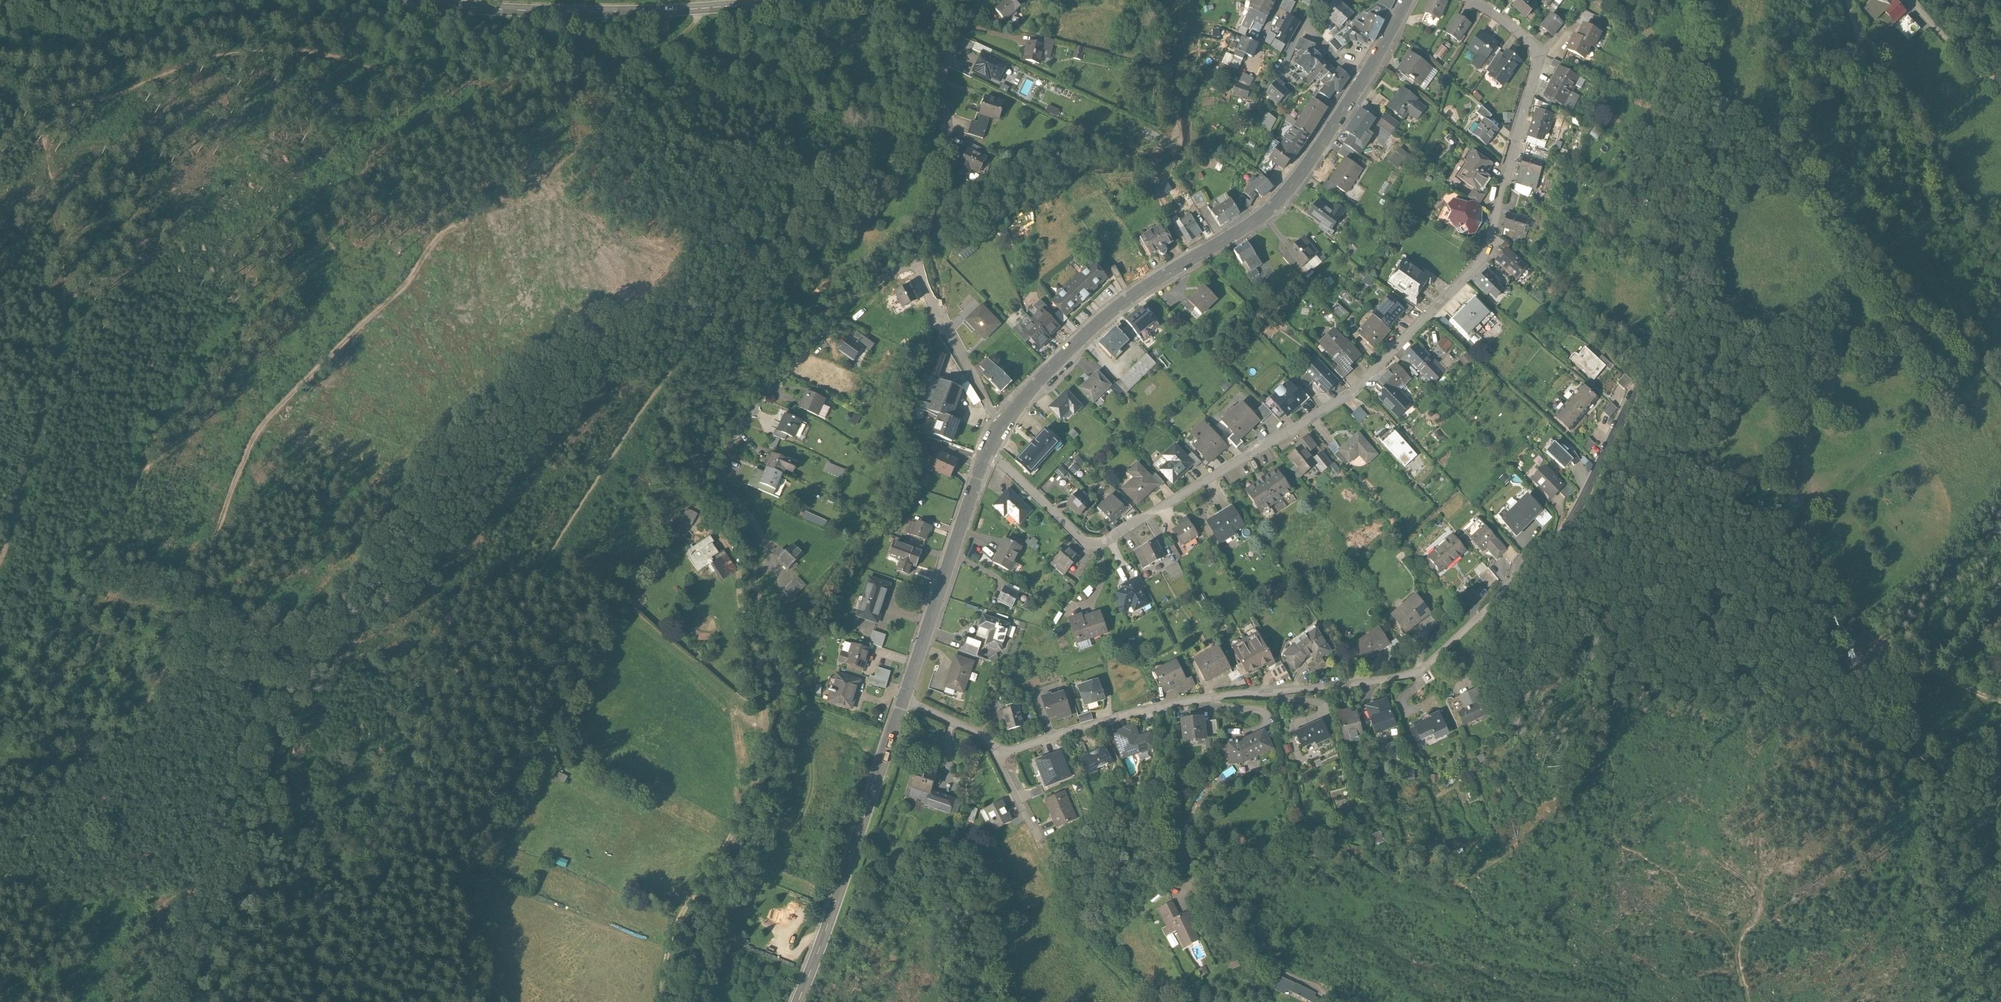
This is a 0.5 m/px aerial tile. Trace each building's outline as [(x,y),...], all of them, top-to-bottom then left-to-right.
[(1021,0),(1009,0),(995,12),(1003,20),(1023,2),(1021,0)] [(1249,12),(1250,10),(1267,19),(1273,5),(1263,0),(1254,0),(1253,4),(1246,4),(1244,9),(1249,12)] [(1353,15),(1337,0),(1324,14),(1340,28),(1347,21),(1353,15)] [(1425,12),(1439,18),(1445,3),(1440,0),(1429,0),(1424,11),(1425,12)] [(1529,0),(1520,0),(1513,7),(1525,17),(1535,6),(1529,0)] [(1883,8),(1892,0),(1870,0),(1864,6),(1874,17),(1883,8)] [(1897,0),(1892,0),(1883,8),(1894,20),(1906,10),(1897,0)] [(1263,27),(1267,19),(1250,10),(1249,12),(1241,26),(1248,29),(1252,21),(1263,27)] [(1434,27),(1439,18),(1425,12),(1421,22),(1434,27)] [(1908,12),(1895,24),(1907,37),(1920,26),(1908,12)] [(1369,29),(1378,33),(1383,22),(1369,15),(1363,27),(1369,30),(1369,29)] [(1550,15),(1540,27),(1546,32),(1552,37),(1562,24),(1550,15)] [(1470,25),(1457,16),(1446,33),(1458,41),(1470,25)] [(1298,23),(1288,17),(1280,31),(1283,33),(1278,41),(1285,46),(1298,23)] [(1583,26),(1577,39),(1590,45),(1590,46),(1593,47),(1600,33),(1583,26)] [(1373,42),(1378,33),(1369,29),(1369,30),(1363,27),(1360,34),(1352,30),(1346,35),(1343,39),(1347,44),(1350,41),(1356,42),(1357,40),(1365,44),(1367,39),(1373,42)] [(1467,53),(1469,50),(1470,48),(1477,52),(1486,59),(1496,44),(1480,32),(1466,52),(1467,53)] [(1577,39),(1573,37),(1567,51),(1583,59),(1590,46),(1590,45),(1577,39)] [(1258,45),(1243,38),(1238,49),(1237,51),(1252,58),(1258,45)] [(1285,46),(1278,41),(1275,39),(1270,48),(1280,54),(1285,46)] [(1296,56),(1300,59),(1309,50),(1314,50),(1313,49),(1315,46),(1300,39),(1295,50),(1299,52),(1296,56)] [(1044,47),(1027,42),(1025,50),(1026,50),(1024,60),(1040,64),(1044,47)] [(1478,69),(1486,59),(1477,52),(1470,48),(1469,50),(1476,56),(1470,63),(1478,69)] [(1322,59),(1314,50),(1309,50),(1300,59),(1295,65),(1308,76),(1322,60),(1322,59)] [(1504,85),(1520,62),(1506,52),(1490,75),(1504,85)] [(1431,69),(1409,53),(1405,58),(1406,59),(1399,69),(1410,78),(1414,81),(1414,80),(1417,83),(1424,74),(1426,76),(1431,69)] [(1001,78),(1007,66),(983,54),(975,72),(989,79),(991,75),(994,76),(994,75),(1001,78)] [(1327,65),(1322,60),(1308,76),(1304,80),(1309,85),(1315,79),(1318,82),(1332,69),(1327,65)] [(1339,68),(1336,72),(1335,73),(1337,74),(1335,76),(1331,81),(1325,87),(1325,86),(1319,93),(1321,94),(1318,98),(1322,101),(1325,97),(1328,99),(1335,90),(1339,93),(1349,78),(1339,68)] [(1321,85),(1325,86),(1325,87),(1331,81),(1335,76),(1337,74),(1335,73),(1336,72),(1332,69),(1318,82),(1321,85)] [(1558,69),(1551,84),(1571,94),(1578,79),(1558,69)] [(1288,93),(1276,82),(1267,94),(1278,105),(1288,93)] [(1249,89),(1235,84),(1232,93),(1246,98),(1249,89)] [(1563,108),(1571,94),(1551,84),(1543,98),(1563,108)] [(1417,99),(1402,89),(1389,107),(1404,118),(1408,112),(1418,119),(1416,122),(1417,122),(1426,109),(1416,101),(1417,99)] [(1004,103),(986,97),(978,123),(987,126),(990,118),(998,120),(1004,103)] [(1327,109),(1312,99),(1294,128),(1308,137),(1309,137),(1327,109)] [(1375,118),(1360,108),(1345,131),(1350,134),(1360,141),(1365,134),(1375,118)] [(1476,114),(1485,120),(1487,122),(1491,117),(1481,108),(1476,114)] [(1553,118),(1536,112),(1528,138),(1546,144),(1549,136),(1546,135),(1548,131),(1549,131),(1553,118)] [(1399,123),(1385,114),(1377,125),(1380,127),(1391,135),(1399,123)] [(1485,120),(1479,127),(1473,134),(1486,145),(1498,131),(1492,126),(1494,125),(1491,122),(1489,124),(1487,122),(1485,120)] [(1473,134),(1479,127),(1474,123),(1468,131),(1473,134)] [(1391,135),(1380,127),(1378,143),(1383,147),(1391,135)] [(1281,146),(1281,145),(1270,159),(1283,169),(1293,155),(1295,157),(1305,142),(1304,142),(1308,137),(1294,128),(1289,135),(1281,146)] [(1360,141),(1350,134),(1344,144),(1354,151),(1359,154),(1361,149),(1363,150),(1371,138),(1365,134),(1360,141)] [(962,146),(968,150),(969,149),(978,154),(981,148),(965,140),(962,146)] [(1354,151),(1344,144),(1338,153),(1345,158),(1348,160),(1354,151)] [(969,149),(968,150),(958,170),(959,173),(964,176),(967,174),(970,168),(979,173),(987,158),(978,154),(969,149)] [(1492,166),(1473,153),(1466,164),(1468,165),(1459,179),(1474,189),(1479,193),(1480,192),(1489,179),(1485,176),(1492,166)] [(1544,162),(1524,157),(1516,184),(1536,189),(1544,162)] [(1348,160),(1345,158),(1330,182),(1347,193),(1362,169),(1348,160)] [(1273,187),(1262,176),(1258,181),(1255,178),(1252,178),(1249,182),(1249,185),(1250,185),(1249,186),(1245,193),(1252,200),(1258,194),(1262,197),(1273,187)] [(1479,193),(1474,189),(1468,198),(1479,205),(1485,195),(1480,192),(1479,193)] [(1230,200),(1212,212),(1221,226),(1239,214),(1230,200)] [(1460,206),(1455,200),(1449,206),(1452,214),(1448,221),(1459,229),(1459,233),(1467,235),(1469,232),(1475,234),(1478,228),(1475,224),(1477,218),(1476,217),(1481,210),(1482,209),(1482,208),(1474,203),(1469,207),(1464,204),(1460,206)] [(1331,210),(1318,201),(1309,214),(1323,224),(1321,227),(1331,234),(1334,231),(1330,229),(1344,210),(1336,204),(1331,210)] [(1528,219),(1508,214),(1504,228),(1516,231),(1514,237),(1522,239),(1528,219)] [(1202,232),(1191,215),(1180,222),(1184,227),(1180,229),(1188,242),(1195,238),(1195,237),(1202,232)] [(1162,225),(1140,238),(1151,256),(1158,251),(1160,254),(1162,255),(1164,256),(1166,255),(1167,253),(1167,252),(1167,250),(1165,247),(1173,243),(1162,225)] [(1306,246),(1301,240),(1288,252),(1302,267),(1318,252),(1309,243),(1306,246)] [(1242,264),(1243,263),(1256,255),(1247,243),(1234,252),(1242,264)] [(1531,270),(1506,249),(1496,261),(1517,278),(1522,273),(1526,276),(1529,276),(1531,273),(1531,270)] [(1261,264),(1256,255),(1243,263),(1249,272),(1261,264)] [(1107,279),(1093,264),(1088,269),(1086,268),(1080,273),(1061,289),(1062,290),(1056,296),(1058,297),(1052,302),(1066,317),(1072,311),(1071,310),(1074,307),(1075,308),(1082,302),(1083,303),(1092,295),(1091,294),(1097,288),(1096,286),(1099,284),(1100,285),(1107,279)] [(1423,275),(1407,264),(1404,265),(1401,271),(1401,273),(1399,275),(1397,276),(1393,282),(1393,284),(1409,295),(1411,292),(1417,296),(1426,282),(1421,278),(1423,275)] [(1115,266),(1110,269),(1116,279),(1120,276),(1115,266)] [(1499,282),(1488,271),(1475,283),(1486,294),(1489,292),(1495,298),(1502,291),(1496,285),(1499,282)] [(910,285),(895,293),(903,308),(918,300),(910,285)] [(1217,300),(1204,287),(1188,302),(1195,308),(1197,306),(1204,313),(1217,300)] [(1389,296),(1373,315),(1388,328),(1397,318),(1399,319),(1400,319),(1402,318),(1402,316),(1400,315),(1404,310),(1389,296)] [(1042,311),(1048,316),(1052,312),(1040,300),(1033,307),(1039,313),(1042,311)] [(1483,313),(1472,301),(1453,320),(1468,335),(1475,328),(1477,330),(1481,326),(1475,321),(1483,313)] [(1349,314),(1337,303),(1330,311),(1341,324),(1349,314)] [(1000,325),(982,306),(966,321),(967,321),(968,320),(976,329),(975,330),(983,338),(991,330),(993,331),(1000,325)] [(1157,327),(1142,308),(1126,321),(1137,335),(1146,328),(1150,333),(1157,327)] [(1033,317),(1031,319),(1049,337),(1059,328),(1048,316),(1042,311),(1039,313),(1034,318),(1033,317)] [(1388,328),(1373,315),(1360,329),(1363,331),(1359,336),(1375,349),(1391,331),(1388,328)] [(1050,339),(1049,337),(1031,319),(1027,316),(1019,323),(1026,329),(1023,332),(1040,349),(1050,339)] [(1128,342),(1115,329),(1099,345),(1111,358),(1128,342)] [(1343,339),(1334,329),(1319,343),(1319,344),(1322,342),(1335,356),(1333,358),(1339,366),(1343,362),(1348,367),(1360,356),(1349,343),(1348,344),(1345,340),(1346,339),(1345,338),(1343,339)] [(862,348),(861,348),(867,353),(873,345),(857,333),(851,340),(862,348)] [(1437,343),(1446,351),(1453,344),(1444,335),(1437,343)] [(852,361),(861,348),(862,348),(851,340),(848,339),(839,352),(852,361)] [(1434,363),(1416,345),(1405,356),(1429,380),(1430,379),(1435,384),(1447,371),(1437,361),(1434,363)] [(1598,361),(1584,349),(1578,357),(1576,356),(1570,362),(1593,381),(1605,367),(1598,361)] [(1156,363),(1146,353),(1115,383),(1125,393),(1156,363)] [(1602,356),(1598,361),(1605,367),(1609,370),(1614,365),(1602,356)] [(818,365),(823,368),(824,366),(831,369),(834,364),(821,358),(818,365)] [(1319,361),(1318,360),(1306,371),(1326,392),(1338,380),(1337,380),(1336,380),(1318,362),(1319,361)] [(1376,383),(1383,389),(1389,395),(1396,388),(1402,381),(1405,383),(1411,377),(1396,363),(1376,383)] [(1012,383),(993,364),(983,375),(1001,393),(1012,383)] [(847,376),(831,369),(824,366),(823,368),(816,382),(840,393),(842,388),(843,389),(846,382),(845,381),(847,376)] [(1097,373),(1081,389),(1094,402),(1094,401),(1093,399),(1098,395),(1099,396),(1109,387),(1110,386),(1097,373)] [(961,389),(940,382),(929,412),(939,416),(932,435),(951,442),(958,421),(950,419),(961,389)] [(1125,393),(1115,383),(1114,382),(1110,386),(1109,387),(1121,400),(1127,395),(1125,393)] [(1303,399),(1289,385),(1284,390),(1282,389),(1276,394),(1278,395),(1273,400),(1277,404),(1275,406),(1281,412),(1283,410),(1287,414),(1303,399)] [(1581,386),(1567,403),(1583,416),(1597,400),(1581,386)] [(1409,400),(1396,388),(1389,395),(1383,389),(1383,390),(1382,397),(1381,398),(1396,413),(1409,400)] [(825,400),(807,391),(799,407),(817,416),(825,400)] [(1066,391),(1049,408),(1060,419),(1069,410),(1074,414),(1082,406),(1066,391)] [(1258,420),(1241,403),(1221,422),(1237,440),(1258,420)] [(1570,432),(1583,416),(1567,403),(1554,418),(1570,432)] [(1611,404),(1603,413),(1609,419),(1617,410),(1611,404)] [(800,421),(785,414),(778,430),(793,437),(800,421)] [(1222,443),(1203,423),(1191,434),(1195,438),(1194,439),(1195,440),(1196,439),(1200,443),(1194,449),(1208,464),(1215,457),(1212,453),(1222,443)] [(1392,427),(1380,439),(1406,466),(1418,454),(1392,427)] [(1060,442),(1045,429),(1015,461),(1029,475),(1060,442)] [(1377,454),(1358,433),(1339,451),(1349,463),(1361,452),(1369,462),(1377,454)] [(1317,445),(1309,434),(1296,445),(1299,448),(1288,457),(1303,474),(1316,463),(1323,471),(1326,468),(1333,476),(1340,470),(1333,462),(1331,463),(1322,453),(1314,460),(1306,450),(1309,448),(1311,450),(1317,445)] [(1594,446),(1588,441),(1580,450),(1586,455),(1594,446)] [(1572,455),(1558,443),(1555,446),(1553,445),(1546,454),(1564,471),(1571,463),(1573,468),(1580,464),(1573,454),(1572,455)] [(1192,464),(1174,445),(1162,457),(1168,463),(1160,471),(1172,484),(1192,464)] [(773,453),(767,466),(783,474),(786,468),(791,470),(794,463),(773,453)] [(956,461),(940,455),(933,470),(950,476),(956,461)] [(829,460),(825,470),(843,477),(847,468),(829,460)] [(1072,475),(1079,469),(1074,463),(1067,469),(1072,475)] [(1157,484),(1138,465),(1131,472),(1138,478),(1125,491),(1137,504),(1157,484)] [(773,495),(783,474),(767,466),(764,472),(755,468),(748,484),(773,495)] [(1258,483),(1246,492),(1255,504),(1253,505),(1257,512),(1259,511),(1260,512),(1268,507),(1269,508),(1283,498),(1282,497),(1290,491),(1289,489),(1291,488),(1286,482),(1285,483),(1276,470),(1263,479),(1263,478),(1257,481),(1258,483)] [(1562,486),(1544,470),(1541,473),(1539,473),(1536,476),(1536,479),(1537,480),(1534,483),(1550,499),(1562,486)] [(1031,511),(1009,490),(993,506),(1001,513),(1004,510),(1019,524),(1031,511)] [(1091,504),(1079,493),(1068,505),(1080,516),(1091,504)] [(1128,513),(1111,496),(1103,504),(1107,508),(1102,512),(1113,523),(1125,512),(1127,514),(1128,513)] [(1541,512),(1527,498),(1503,522),(1517,536),(1541,512)] [(1231,508),(1207,523),(1217,539),(1234,529),(1236,531),(1243,526),(1231,508)] [(808,510),(805,517),(828,527),(831,520),(808,510)] [(1507,550),(1479,520),(1465,533),(1483,552),(1488,547),(1499,558),(1502,555),(1507,550)] [(1189,521),(1172,532),(1181,546),(1197,535),(1189,521)] [(930,528),(916,522),(911,536),(925,541),(930,528)] [(714,540),(710,534),(693,546),(691,543),(684,548),(689,556),(688,556),(698,570),(710,562),(711,564),(713,562),(723,577),(735,569),(723,551),(719,553),(712,541),(714,540)] [(1453,536),(1440,546),(1452,561),(1460,555),(1461,554),(1460,553),(1464,549),(1465,551),(1466,550),(1453,536)] [(1021,547),(1005,540),(993,563),(1009,571),(1021,547)] [(1156,541),(1135,552),(1143,568),(1164,557),(1156,541)] [(921,553),(895,543),(890,555),(896,558),(895,561),(899,563),(896,571),(907,575),(910,567),(915,568),(921,553)] [(803,555),(793,545),(777,561),(788,571),(803,555)] [(1452,561),(1440,546),(1429,556),(1441,571),(1442,570),(1441,569),(1444,566),(1446,567),(1447,566),(1446,565),(1452,561)] [(978,559),(981,550),(973,548),(970,557),(978,559)] [(1067,548),(1055,560),(1068,570),(1078,558),(1067,548)] [(1068,570),(1055,560),(1051,565),(1063,575),(1068,570)] [(1472,570),(1487,586),(1496,577),(1481,561),(1472,570)] [(778,596),(785,604),(805,586),(798,578),(778,596)] [(876,583),(868,581),(861,602),(860,602),(857,612),(862,614),(861,618),(876,622),(881,606),(883,607),(889,589),(882,587),(883,583),(876,580),(876,583)] [(1147,604),(1135,580),(1123,587),(1124,590),(1117,594),(1120,600),(1117,601),(1120,607),(1119,610),(1121,612),(1124,613),(1127,612),(1128,607),(1132,605),(1135,605),(1136,609),(1147,604)] [(1080,601),(1092,591),(1087,585),(1075,594),(1080,601)] [(1020,592),(1006,586),(998,601),(1012,608),(1020,592)] [(1428,609),(1416,594),(1392,614),(1407,631),(1416,623),(1414,621),(1427,610),(1428,610),(1428,609)] [(1999,612),(1989,626),(2000,634),(2000,613),(1999,612)] [(1009,624),(983,615),(979,627),(991,631),(987,644),(998,648),(1002,637),(1005,638),(1009,624)] [(1081,616),(1069,621),(1077,644),(1107,633),(1100,615),(1083,621),(1081,616)] [(1305,635),(1301,639),(1310,654),(1317,649),(1321,656),(1332,648),(1317,626),(1306,634),(1305,632),(1304,633),(1305,635)] [(1390,642),(1379,626),(1372,631),(1374,633),(1367,638),(1366,636),(1355,643),(1361,651),(1359,652),(1364,659),(1390,642)] [(1244,639),(1245,640),(1260,667),(1266,663),(1268,667),(1274,663),(1267,651),(1258,636),(1254,639),(1252,634),(1244,639)] [(963,637),(959,650),(976,656),(980,643),(963,637)] [(1307,655),(1310,654),(1301,639),(1293,644),(1292,642),(1290,643),(1292,645),(1284,654),(1291,660),(1289,662),(1296,668),(1307,655)] [(1260,667),(1245,640),(1235,645),(1237,648),(1236,649),(1237,651),(1235,652),(1246,672),(1256,666),(1257,668),(1260,667)] [(869,651),(853,646),(849,656),(842,655),(839,662),(864,670),(869,651)] [(1218,647),(1195,660),(1195,661),(1197,659),(1201,667),(1199,669),(1206,681),(1217,675),(1215,671),(1228,664),(1218,647)] [(973,662),(956,656),(946,686),(963,692),(973,662)] [(1186,682),(1176,662),(1157,672),(1161,678),(1159,679),(1159,680),(1161,680),(1167,691),(1179,685),(1186,682)] [(1283,662),(1269,667),(1273,678),(1287,673),(1283,662)] [(870,682),(889,687),(893,669),(879,666),(877,675),(872,674),(870,682)] [(858,682),(837,676),(832,692),(829,692),(829,693),(831,693),(830,694),(833,695),(833,694),(835,694),(832,704),(852,710),(857,692),(856,691),(858,682)] [(1192,679),(1186,682),(1179,685),(1183,693),(1195,686),(1192,679)] [(1098,681),(1079,688),(1085,707),(1104,700),(1102,694),(1104,694),(1104,690),(1101,690),(1098,681)] [(1469,708),(1459,713),(1464,724),(1490,712),(1486,703),(1484,704),(1477,688),(1464,694),(1470,706),(1468,706),(1469,708)] [(1068,691),(1062,693),(1068,708),(1073,706),(1068,691)] [(1050,694),(1041,697),(1049,719),(1057,717),(1058,721),(1071,716),(1068,708),(1062,693),(1051,697),(1050,694)] [(1386,697),(1372,703),(1373,706),(1371,708),(1368,709),(1373,722),(1375,721),(1379,731),(1396,725),(1386,697)] [(1022,728),(1017,708),(994,714),(997,722),(1002,721),(1005,733),(1022,728)] [(1350,709),(1339,712),(1346,739),(1362,734),(1356,713),(1352,714),(1350,709)] [(1090,713),(1079,717),(1081,724),(1092,720),(1090,713)] [(1448,732),(1440,713),(1432,716),(1430,715),(1429,714),(1427,714),(1425,715),(1424,716),(1424,718),(1424,720),(1416,723),(1417,726),(1411,729),(1417,741),(1435,732),(1437,737),(1448,732)] [(1205,738),(1202,717),(1182,720),(1185,741),(1205,738)] [(1329,736),(1321,718),(1309,724),(1310,725),(1296,732),(1296,734),(1298,733),(1302,745),(1315,740),(1316,742),(1329,736)] [(1448,718),(1443,721),(1448,730),(1453,728),(1448,718)] [(1125,730),(1114,734),(1122,759),(1154,748),(1149,733),(1140,736),(1137,735),(1134,726),(1125,729),(1125,730)] [(1272,747),(1264,731),(1241,742),(1228,744),(1229,754),(1235,753),(1235,757),(1238,760),(1243,760),(1255,754),(1256,755),(1272,747)] [(1289,744),(1284,746),(1286,753),(1292,751),(1289,744)] [(1103,749),(1084,759),(1083,763),(1084,766),(1087,767),(1091,773),(1110,763),(1103,749)] [(1069,778),(1060,753),(1036,762),(1044,785),(1058,779),(1059,782),(1069,778)] [(918,767),(912,788),(930,794),(931,792),(934,782),(939,784),(941,775),(936,773),(937,773),(918,767)] [(960,801),(931,792),(930,794),(912,788),(910,796),(927,801),(926,806),(956,815),(960,801)] [(1063,793),(1044,802),(1044,803),(1046,802),(1054,818),(1051,819),(1055,828),(1075,820),(1063,793)] [(1004,807),(1001,801),(985,810),(996,830),(1011,821),(1004,807)] [(1199,942),(1191,926),(1187,928),(1182,917),(1179,918),(1172,904),(1157,911),(1166,929),(1162,931),(1165,938),(1175,933),(1184,950),(1199,942)] [(1187,928),(1191,926),(1193,925),(1188,914),(1182,917),(1187,928)] [(1204,968),(1198,971),(1201,978),(1208,975),(1204,968)] [(1284,989),(1287,984),(1279,979),(1273,988),(1283,994),(1285,989),(1284,989)] [(1288,982),(1287,984),(1284,989),(1285,989),(1292,993),(1310,1001),(1318,1001),(1319,1000),(1313,997),(1315,994),(1296,985),(1288,982)]
